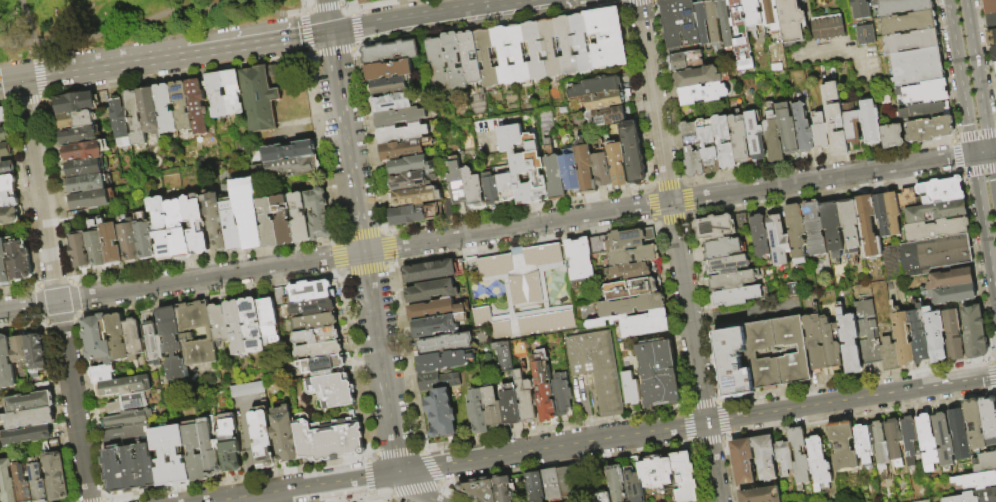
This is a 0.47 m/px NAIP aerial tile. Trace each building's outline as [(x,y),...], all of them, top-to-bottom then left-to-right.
[(657,1),(657,0),(692,0),(694,13),(692,13),(694,28),(696,28),(698,44),(683,46),(682,32),(679,33),(681,46),(666,48),(665,39),(662,39),(662,34),(664,32),(663,24),(660,24),(659,19),(662,18),(660,6),(657,4),(657,1)] [(708,2),(708,0),(714,0),(714,1),(717,1),(720,19),(724,49),(716,50),(716,47),(713,48),(710,21),(707,3),(707,2),(708,2)] [(717,1),(719,0),(723,0),(728,0),(735,47),(726,49),(722,19),(720,19),(717,1)] [(730,7),(729,0),(744,0),(745,7),(746,7),(747,12),(743,13),(744,21),(747,20),(752,52),(751,54),(752,57),(754,59),(755,65),(739,68),(738,60),(740,59),(739,56),(737,55),(735,37),(737,36),(736,30),(737,28),(735,27),(733,27),(732,19),(734,19),(732,6),(730,7)] [(746,7),(745,0),(761,0),(762,4),(762,7),(759,8),(760,14),(762,13),(764,25),(749,27),(748,19),(749,18),(748,14),(747,13),(747,12),(746,7)] [(762,4),(761,0),(776,0),(777,7),(776,7),(776,10),(778,9),(780,23),(781,23),(782,31),(772,33),(771,25),(765,26),(763,13),(765,13),(764,4),(762,4)] [(785,43),(778,0),(800,0),(801,9),(804,9),(805,12),(807,12),(809,21),(806,22),(807,24),(803,25),(806,40),(785,43)] [(849,6),(848,0),(865,0),(865,1),(867,1),(869,16),(852,19),(850,6),(849,6)] [(873,6),(872,0),(930,0),(930,2),(932,3),(932,7),(931,8),(931,9),(913,12),(912,10),(891,14),(892,16),(880,17),(878,17),(877,10),(879,8),(878,6),(873,6)] [(987,15),(984,0),(995,0),(995,14),(987,15)] [(696,4),(700,4),(700,2),(705,1),(705,3),(707,3),(710,21),(707,21),(711,45),(703,46),(696,4)] [(592,69),(589,52),(588,45),(597,44),(596,35),(587,36),(586,32),(583,14),(583,11),(585,11),(585,10),(590,10),(598,9),(599,8),(603,7),(603,8),(609,7),(609,6),(614,6),(617,6),(626,64),(622,65),(622,63),(621,65),(619,65),(617,65),(616,65),(615,65),(613,65),(612,66),(610,66),(608,66),(606,66),(599,66),(598,69),(595,69),(592,69)] [(931,9),(932,11),(934,12),(934,17),(933,18),(933,20),(935,21),(936,26),(934,27),(934,28),(917,31),(915,29),(894,33),(894,34),(883,36),(881,35),(880,30),(881,27),(880,17),(892,16),(897,15),(897,17),(908,15),(907,13),(913,12),(931,9)] [(568,16),(571,15),(575,14),(579,13),(580,14),(583,14),(586,32),(583,32),(586,53),(589,52),(592,69),(587,70),(586,71),(580,72),(577,71),(575,55),(578,55),(576,46),(573,47),(572,36),(575,35),(575,32),(571,33),(568,16)] [(987,15),(995,14),(995,28),(989,29),(987,15)] [(552,18),(557,18),(558,16),(565,15),(566,16),(568,16),(571,33),(567,34),(568,36),(572,36),(573,47),(569,47),(570,56),(575,55),(577,71),(575,71),(573,74),(567,75),(565,73),(560,74),(558,57),(562,57),(559,36),(555,36),(552,20),(552,18)] [(813,41),(810,21),(841,16),(844,36),(813,41)] [(545,76),(543,60),(546,60),(545,51),(542,51),(540,41),(543,40),(543,38),(539,39),(539,38),(536,22),(538,20),(546,19),(547,20),(552,20),(555,36),(551,37),(554,58),(558,57),(560,74),(561,74),(556,75),(554,77),(548,78),(547,76),(545,76)] [(528,79),(526,62),(530,62),(527,42),(523,42),(520,25),(520,24),(524,23),(526,21),(531,21),(532,22),(536,21),(536,22),(539,38),(535,39),(535,41),(539,41),(540,51),(537,52),(538,61),(543,60),(545,76),(543,77),(541,79),(535,79),(533,78),(528,79)] [(512,82),(510,66),(514,65),(513,56),(509,57),(507,46),(511,45),(510,44),(507,44),(504,27),(508,27),(507,25),(516,24),(516,25),(520,25),(523,42),(520,43),(523,63),(526,62),(528,79),(524,80),(522,82),(515,83),(514,82),(512,82)] [(488,29),(494,28),(495,26),(501,25),(502,27),(504,26),(504,27),(507,44),(503,45),(504,46),(507,46),(509,57),(505,57),(507,66),(510,66),(512,82),(511,82),(509,84),(503,85),(502,84),(497,84),(494,67),(498,67),(495,46),(491,46),(488,29)] [(858,27),(875,25),(878,43),(860,46),(858,27)] [(883,36),(894,34),(900,34),(900,35),(910,34),(910,32),(917,31),(934,28),(935,30),(936,30),(937,35),(936,36),(936,39),(937,39),(938,44),(937,45),(938,47),(919,50),(919,48),(918,48),(897,51),(897,53),(889,55),(886,55),(884,54),(883,48),(884,45),(883,36)] [(989,29),(995,28),(995,47),(993,48),(991,48),(990,40),(992,40),(992,39),(989,39),(988,32),(990,32),(989,29)] [(475,52),(475,51),(479,50),(479,48),(475,48),(472,32),(472,31),(475,31),(477,29),(488,29),(491,46),(487,47),(490,68),(494,67),(497,84),(492,85),(491,87),(484,88),(483,86),(481,87),(479,71),(482,70),(481,61),(477,61),(475,52)] [(462,67),(457,34),(458,34),(457,32),(463,31),(463,33),(465,33),(466,30),(469,30),(471,32),(472,32),(475,48),(475,51),(475,52),(468,53),(470,62),(477,61),(479,80),(477,82),(467,84),(465,82),(462,67)] [(441,38),(440,35),(442,33),(446,32),(448,34),(449,32),(454,31),(457,33),(460,51),(456,52),(458,62),(454,63),(455,69),(462,67),(465,82),(466,88),(449,90),(446,72),(446,69),(448,68),(447,61),(444,62),(443,52),(446,51),(445,47),(442,47),(441,38)] [(433,93),(431,78),(432,78),(431,73),(433,73),(431,61),(428,62),(425,40),(427,38),(431,37),(433,39),(441,38),(442,47),(443,52),(444,62),(445,67),(443,67),(444,72),(446,72),(449,90),(433,93)] [(421,58),(412,59),(405,60),(404,54),(397,55),(398,60),(394,60),(393,58),(386,60),(386,63),(384,63),(368,65),(365,65),(364,58),(366,57),(366,55),(364,54),(363,50),(366,46),(369,46),(371,47),(380,46),(380,44),(385,43),(387,45),(399,43),(400,41),(405,40),(407,42),(418,40),(421,58)] [(938,47),(943,79),(920,83),(894,87),(889,55),(897,53),(919,50),(938,47)] [(671,71),(671,66),(673,65),(673,63),(670,62),(669,58),(672,56),(671,54),(688,52),(688,56),(691,55),(691,52),(703,50),(704,56),(702,59),(705,61),(706,68),(689,70),(674,72),(671,71)] [(405,60),(412,59),(415,75),(407,76),(402,77),(400,75),(396,76),(395,78),(392,78),(390,79),(388,77),(384,78),(382,80),(370,82),(370,79),(368,78),(368,74),(369,73),(368,65),(384,63),(386,65),(403,62),(404,60),(405,60)] [(250,135),(240,71),(255,69),(255,68),(268,66),(268,67),(277,66),(279,77),(270,78),(272,91),(280,89),(282,101),(274,102),(278,130),(250,135)] [(681,89),(680,89),(678,87),(677,83),(679,81),(677,80),(676,75),(678,73),(690,71),(689,70),(706,68),(718,66),(720,83),(711,84),(711,83),(704,84),(703,86),(681,89)] [(246,113),(230,118),(223,75),(239,70),(246,113)] [(230,118),(213,120),(206,76),(223,75),(230,118)] [(395,78),(402,77),(407,76),(410,92),(389,95),(386,95),(386,94),(374,95),(374,93),(372,92),(372,91),(371,87),(372,86),(373,84),(372,82),(390,79),(391,83),(393,82),(392,78),(395,78)] [(571,99),(570,93),(578,91),(577,88),(587,86),(586,83),(622,77),(624,85),(621,85),(622,91),(571,99)] [(208,133),(194,135),(193,127),(186,82),(186,81),(199,79),(201,90),(204,90),(205,100),(203,101),(204,107),(206,107),(208,114),(205,114),(208,133)] [(943,79),(945,79),(946,87),(944,87),(945,92),(947,92),(948,99),(923,104),(923,103),(923,101),(903,104),(900,89),(920,86),(920,83),(943,79)] [(193,127),(191,129),(180,131),(177,129),(170,85),(171,82),(176,82),(178,84),(179,81),(184,81),(186,82),(193,127)] [(832,155),(828,133),(826,122),(820,85),(826,84),(826,82),(836,81),(839,99),(826,101),(827,105),(840,103),(842,113),(844,126),(833,128),(833,133),(845,131),(848,150),(848,153),(832,155)] [(177,129),(174,132),(161,134),(154,87),(155,85),(160,84),(161,86),(163,84),(168,83),(170,85),(177,129)] [(684,107),(681,89),(703,86),(705,85),(705,88),(709,87),(709,85),(711,84),(720,83),(723,83),(724,85),(727,84),(728,88),(730,90),(731,92),(731,95),(729,97),(722,98),(723,101),(708,103),(708,100),(697,102),(698,105),(684,107)] [(161,134),(153,135),(152,130),(151,130),(150,132),(147,133),(146,131),(144,131),(138,91),(138,89),(154,87),(161,134)] [(144,131),(146,144),(144,145),(140,146),(139,144),(133,145),(131,144),(129,134),(131,133),(130,124),(133,124),(131,111),(129,111),(126,109),(124,94),(126,91),(131,90),(132,92),(138,91),(144,131)] [(58,114),(55,97),(65,95),(65,94),(83,91),(83,92),(94,91),(97,108),(91,109),(58,114)] [(410,92),(412,91),(414,107),(377,113),(376,113),(375,104),(373,103),(372,100),(374,98),(378,98),(378,99),(389,97),(389,95),(410,92)] [(588,97),(625,91),(627,105),(612,107),(611,108),(590,112),(588,97)] [(130,145),(123,146),(122,138),(116,139),(114,130),(113,130),(112,128),(110,110),(111,109),(110,100),(112,99),(112,96),(119,95),(119,98),(122,98),(124,112),(127,111),(129,122),(126,122),(130,145)] [(859,109),(860,109),(858,100),(872,98),(873,107),(876,106),(878,118),(877,118),(880,141),(878,141),(879,143),(871,144),(871,143),(864,144),(859,109)] [(784,153),(781,132),(779,133),(778,129),(778,126),(776,114),(775,103),(788,101),(790,117),(793,117),(795,128),(792,128),(793,131),(795,130),(798,150),(799,151),(793,151),(793,154),(786,155),(786,153),(784,153)] [(812,137),(811,137),(813,148),(810,152),(806,153),(803,149),(804,152),(800,153),(799,153),(799,151),(798,150),(800,150),(795,121),(798,121),(797,119),(795,119),(794,112),(792,112),(791,103),(798,102),(800,101),(804,104),(803,105),(805,120),(808,119),(809,128),(811,128),(812,137)] [(948,111),(944,112),(945,114),(908,120),(898,122),(897,117),(895,117),(894,113),(897,113),(896,110),(906,109),(906,106),(923,103),(923,104),(924,104),(929,103),(930,104),(946,102),(948,111)] [(414,107),(420,106),(421,110),(427,110),(428,119),(422,119),(423,123),(411,125),(411,122),(397,124),(397,127),(379,130),(379,128),(377,127),(377,119),(378,119),(377,113),(414,107)] [(593,129),(591,120),(588,118),(588,114),(589,113),(626,107),(628,119),(615,121),(616,125),(593,129)] [(60,129),(58,114),(91,109),(93,111),(93,112),(97,112),(97,116),(94,116),(95,124),(75,127),(60,129)] [(779,133),(779,134),(778,137),(778,139),(780,140),(783,160),(774,161),(773,162),(770,162),(768,161),(767,159),(767,157),(769,156),(767,141),(764,140),(764,135),(763,131),(761,120),(766,120),(765,111),(773,109),(774,114),(776,114),(778,126),(777,126),(777,129),(778,129),(779,133)] [(828,133),(826,133),(828,146),(828,147),(822,148),(820,146),(814,147),(812,137),(811,128),(811,125),(814,124),(812,117),(811,118),(810,112),(813,111),(813,110),(821,109),(821,111),(822,111),(824,123),(826,122),(828,133)] [(755,110),(757,126),(760,125),(761,125),(762,131),(763,131),(764,135),(761,135),(765,156),(763,156),(764,159),(756,160),(756,157),(751,158),(748,138),(744,114),(743,112),(755,110)] [(845,131),(844,126),(842,113),(856,111),(857,122),(856,122),(860,141),(859,141),(859,144),(851,145),(851,142),(849,143),(851,149),(848,150),(845,131)] [(734,161),(735,165),(734,165),(733,167),(730,168),(729,166),(726,166),(725,169),(722,169),(721,167),(719,167),(716,146),(715,141),(712,119),(712,118),(714,115),(719,114),(720,116),(727,115),(728,117),(729,128),(730,134),(731,137),(723,138),(723,137),(720,137),(721,143),(731,142),(734,161)] [(748,138),(746,138),(749,159),(748,159),(747,162),(742,163),(740,160),(734,161),(731,142),(731,137),(730,134),(732,132),(731,128),(729,128),(728,117),(729,115),(734,114),(735,115),(744,114),(748,138)] [(945,114),(945,115),(948,115),(949,117),(951,117),(952,123),(950,124),(951,127),(953,127),(953,132),(951,134),(951,135),(932,138),(933,141),(918,143),(918,141),(909,143),(906,141),(905,135),(908,133),(906,121),(908,121),(908,120),(945,114)] [(719,167),(720,169),(718,170),(718,172),(715,172),(713,170),(711,171),(710,173),(707,174),(705,172),(704,172),(701,150),(701,149),(703,149),(702,142),(700,143),(698,134),(696,122),(698,119),(704,119),(704,123),(706,123),(705,120),(712,119),(715,141),(708,142),(707,141),(705,142),(705,143),(706,148),(716,146),(719,167)] [(624,163),(621,143),(618,126),(623,125),(622,123),(634,121),(635,126),(636,125),(638,138),(640,140),(640,141),(641,143),(640,144),(639,145),(641,155),(643,156),(643,158),(643,160),(643,161),(642,162),(642,165),(644,166),(644,167),(644,170),(644,171),(643,172),(645,181),(642,182),(641,184),(639,185),(636,185),(634,183),(634,184),(633,184),(633,186),(629,187),(628,185),(624,163)] [(704,172),(704,173),(703,173),(702,175),(699,176),(698,174),(695,174),(694,177),(689,177),(686,175),(685,170),(687,169),(686,166),(684,166),(683,160),(685,159),(681,132),(679,130),(678,126),(681,122),(686,121),(687,123),(696,122),(697,134),(698,134),(700,143),(700,144),(692,145),(693,151),(701,150),(704,172)] [(879,126),(900,122),(902,131),(900,133),(901,137),(903,138),(904,143),(902,146),(897,147),(896,145),(890,146),(889,148),(884,149),(882,146),(879,126)] [(423,139),(406,142),(406,139),(402,140),(403,142),(402,142),(382,145),(379,130),(397,127),(398,129),(411,127),(411,125),(423,123),(423,126),(423,127),(429,126),(431,135),(425,135),(425,139),(423,139)] [(62,145),(59,130),(75,128),(75,127),(95,124),(97,140),(62,145)] [(533,203),(517,205),(516,198),(513,173),(509,152),(502,153),(498,128),(521,125),(524,144),(516,145),(516,148),(513,149),(514,155),(525,153),(528,173),(528,174),(521,175),(523,184),(531,183),(533,203)] [(7,140),(0,141),(0,128),(5,127),(6,131),(7,130),(10,133),(9,135),(8,137),(7,137),(7,140)] [(100,157),(81,160),(81,159),(65,162),(64,154),(60,152),(63,147),(63,146),(107,139),(108,148),(102,149),(103,157),(100,157)] [(263,147),(314,139),(316,154),(317,154),(318,159),(320,161),(321,166),(319,168),(319,169),(310,171),(301,173),(302,175),(289,177),(289,175),(280,176),(279,173),(267,175),(265,162),(266,162),(264,161),(262,150),(264,149),(263,147)] [(383,162),(381,146),(382,145),(402,142),(402,147),(404,147),(403,145),(405,145),(405,142),(406,142),(423,139),(426,155),(407,158),(383,162)] [(2,160),(0,160),(0,144),(9,143),(11,146),(12,151),(11,153),(11,156),(2,158),(2,160)] [(606,146),(621,143),(624,163),(622,164),(626,186),(617,187),(617,191),(613,192),(606,146)] [(574,147),(589,144),(592,167),(591,168),(595,193),(585,195),(586,196),(582,197),(581,192),(575,154),(574,147)] [(549,199),(549,200),(548,200),(549,202),(535,204),(534,203),(533,203),(531,183),(530,182),(532,181),(531,173),(528,173),(525,153),(539,151),(540,159),(543,158),(544,168),(540,168),(541,176),(545,175),(546,183),(549,199)] [(612,185),(600,187),(597,184),(595,175),(591,155),(607,153),(612,185)] [(565,196),(562,197),(561,200),(551,201),(550,199),(549,199),(546,183),(548,182),(550,180),(548,167),(544,168),(543,158),(552,157),(553,155),(556,154),(559,156),(561,170),(559,170),(560,174),(557,175),(557,177),(562,177),(565,196)] [(581,192),(574,193),(574,189),(566,190),(565,179),(563,180),(559,157),(575,154),(581,192)] [(392,176),(390,162),(407,160),(407,158),(426,155),(428,155),(429,163),(432,163),(433,170),(427,171),(405,174),(392,176)] [(80,177),(80,175),(68,177),(67,169),(60,170),(59,166),(66,165),(66,163),(81,160),(100,157),(103,173),(80,177)] [(14,174),(0,176),(0,160),(2,160),(3,159),(3,162),(12,161),(14,163),(15,168),(14,170),(14,171),(14,174)] [(467,202),(465,202),(465,204),(457,206),(457,203),(456,203),(453,185),(451,185),(449,176),(454,175),(452,163),(461,162),(462,170),(467,202)] [(482,175),(486,205),(484,205),(484,207),(478,208),(477,206),(471,207),(470,201),(467,202),(462,170),(465,169),(468,169),(470,167),(474,170),(475,176),(482,175)] [(394,192),(392,178),(405,176),(405,174),(427,171),(429,186),(394,192)] [(85,192),(85,191),(69,193),(68,187),(66,187),(62,188),(61,184),(66,183),(65,181),(65,180),(67,179),(67,178),(80,177),(103,173),(104,173),(106,189),(85,192)] [(516,198),(511,199),(511,201),(504,202),(504,200),(501,200),(497,176),(497,175),(513,173),(516,198)] [(14,191),(0,193),(0,176),(14,174),(15,175),(16,177),(16,180),(16,182),(15,183),(16,190),(14,191)] [(921,205),(919,197),(926,196),(925,193),(917,194),(914,193),(913,187),(916,184),(929,182),(931,179),(936,178),(938,180),(953,178),(955,175),(958,174),(961,177),(961,180),(959,182),(961,190),(963,191),(964,197),(962,199),(921,205)] [(501,200),(501,202),(496,202),(496,205),(488,206),(483,178),(497,176),(501,200)] [(234,183),(236,183),(237,182),(241,181),(242,182),(245,182),(246,180),(250,179),(252,181),(254,180),(256,191),(253,192),(254,199),(256,199),(257,207),(256,208),(256,214),(258,214),(259,222),(258,223),(259,232),(261,231),(262,243),(259,244),(259,245),(257,246),(255,245),(254,245),(245,246),(242,226),(241,223),(243,223),(240,205),(238,205),(234,183)] [(895,191),(899,190),(899,187),(911,185),(914,201),(908,202),(908,205),(902,206),(897,207),(895,191)] [(396,205),(394,193),(438,186),(440,188),(440,191),(444,190),(445,200),(427,203),(427,205),(419,206),(418,204),(398,207),(396,205)] [(305,192),(317,190),(318,189),(319,187),(322,187),(324,187),(325,189),(325,190),(325,192),(325,193),(326,200),(327,205),(326,205),(327,213),(329,213),(329,217),(328,218),(330,230),(331,230),(332,231),(333,233),(333,236),(329,238),(326,239),(324,237),(320,238),(318,241),(313,241),(312,239),(311,236),(313,236),(309,213),(314,212),(314,207),(307,208),(305,192)] [(69,195),(85,192),(106,189),(108,189),(110,205),(88,208),(88,207),(72,209),(70,201),(65,202),(64,197),(70,196),(69,195)] [(17,207),(0,209),(0,193),(14,191),(15,197),(18,199),(18,204),(17,207)] [(873,194),(894,191),(898,215),(896,216),(899,234),(882,237),(880,219),(877,219),(873,194)] [(304,193),(311,236),(312,239),(310,242),(306,242),(303,241),(302,243),(298,244),(296,242),(292,222),(294,220),(290,195),(292,193),(302,192),(304,193)] [(221,202),(228,248),(213,250),(210,231),(208,231),(204,202),(203,202),(202,195),(207,195),(207,194),(213,193),(213,194),(219,193),(220,199),(221,202)] [(209,251),(206,251),(205,253),(200,254),(198,252),(197,252),(195,254),(193,255),(191,253),(188,230),(195,229),(194,220),(186,221),(183,200),(183,198),(185,197),(185,195),(187,195),(189,197),(191,196),(191,200),(201,199),(205,222),(201,223),(203,233),(206,232),(209,251)] [(296,242),(294,244),(290,245),(288,243),(286,245),(282,246),(280,245),(272,198),(275,196),(287,195),(291,222),(292,222),(296,242)] [(166,203),(174,257),(174,259),(159,261),(156,245),(155,245),(154,239),(153,239),(151,222),(147,199),(150,198),(163,196),(165,197),(166,203)] [(876,217),(873,217),(875,234),(877,233),(877,238),(881,237),(883,256),(865,259),(860,226),(857,201),(859,201),(858,198),(873,196),(876,217)] [(272,198),(280,245),(278,247),(274,247),(272,246),(270,248),(266,249),(264,247),(261,227),(263,226),(258,200),(260,199),(270,197),(272,198)] [(923,221),(906,224),(902,206),(908,205),(921,205),(962,199),(964,198),(967,214),(946,218),(936,219),(933,220),(932,212),(923,213),(924,221),(923,221)] [(191,253),(192,255),(190,257),(187,258),(185,257),(183,256),(183,257),(181,259),(179,259),(177,259),(174,257),(166,203),(167,203),(169,201),(182,199),(182,201),(183,200),(186,221),(188,230),(191,253)] [(245,246),(245,248),(228,250),(228,248),(221,202),(235,200),(237,209),(236,209),(238,225),(242,226),(245,246)] [(446,201),(454,200),(457,217),(449,218),(446,201)] [(857,201),(860,226),(858,226),(859,229),(862,248),(861,248),(860,248),(860,254),(852,255),(851,249),(848,250),(845,231),(846,228),(843,228),(839,204),(857,201)] [(825,231),(823,231),(824,238),(826,238),(829,254),(811,257),(809,241),(811,241),(810,233),(808,233),(805,217),(803,204),(821,202),(822,206),(825,231)] [(394,227),(391,210),(419,206),(427,205),(439,203),(441,220),(394,227)] [(808,233),(808,235),(803,236),(804,239),(807,241),(808,245),(805,247),(807,258),(794,260),(793,251),(791,238),(786,207),(788,205),(800,204),(803,205),(804,217),(805,217),(808,233)] [(843,228),(840,229),(841,232),(844,251),(842,251),(843,259),(835,260),(834,252),(831,253),(828,230),(825,231),(822,206),(839,204),(843,228)] [(19,223),(0,226),(0,209),(17,207),(18,215),(19,216),(21,218),(20,221),(19,223)] [(153,239),(155,257),(144,259),(139,224),(137,213),(145,211),(147,220),(151,222),(153,239)] [(720,239),(714,240),(713,238),(700,240),(698,231),(696,232),(695,223),(697,223),(697,221),(711,219),(712,216),(717,215),(718,217),(727,216),(728,215),(731,214),(734,216),(735,221),(736,220),(739,234),(727,236),(727,238),(720,239)] [(757,257),(751,218),(757,218),(757,215),(763,215),(764,217),(766,216),(767,222),(766,222),(767,229),(770,231),(771,237),(769,240),(772,255),(766,256),(764,259),(761,260),(759,257),(757,257)] [(793,251),(788,251),(790,265),(775,267),(771,237),(770,231),(768,219),(771,219),(771,217),(783,215),(786,239),(791,238),(793,251)] [(118,225),(129,223),(128,218),(134,217),(135,224),(139,224),(144,259),(125,262),(122,241),(121,241),(118,225)] [(967,231),(945,234),(936,236),(928,237),(922,238),(914,239),(906,241),(905,239),(904,235),(905,233),(905,231),(903,230),(903,227),(903,225),(906,224),(923,221),(924,224),(936,222),(936,219),(946,218),(946,220),(964,217),(967,217),(968,225),(966,226),(967,231)] [(107,265),(93,268),(90,250),(89,251),(86,233),(87,233),(87,230),(89,230),(88,221),(96,219),(97,225),(101,225),(107,265)] [(124,263),(121,265),(118,265),(116,264),(115,264),(114,266),(113,266),(111,267),(109,266),(108,265),(107,265),(101,225),(100,220),(105,219),(106,224),(118,222),(124,263)] [(608,251),(589,254),(587,238),(607,235),(607,234),(611,233),(610,231),(618,230),(618,232),(651,227),(653,239),(642,240),(643,246),(608,251)] [(69,235),(86,232),(86,233),(89,251),(92,268),(81,270),(80,267),(74,268),(72,256),(71,257),(69,246),(71,246),(69,235)] [(974,263),(905,274),(900,245),(918,243),(924,242),(933,240),(938,239),(950,237),(970,234),(974,263)] [(587,238),(589,254),(591,264),(592,264),(594,277),(593,277),(569,281),(568,269),(569,269),(568,261),(566,260),(563,240),(572,239),(572,241),(579,240),(579,238),(587,236),(587,238)] [(711,261),(709,261),(707,261),(706,253),(703,254),(703,249),(707,248),(707,243),(720,241),(720,239),(727,238),(733,237),(733,239),(742,238),(744,253),(732,254),(732,258),(711,261)] [(9,286),(0,287),(0,239),(4,238),(7,257),(8,258),(6,258),(10,282),(9,283),(9,286)] [(7,243),(22,241),(23,249),(30,248),(31,256),(29,257),(31,271),(33,272),(33,275),(32,277),(32,278),(29,278),(29,279),(12,282),(10,268),(9,268),(8,258),(7,257),(10,257),(7,243)] [(464,258),(475,256),(475,259),(510,253),(509,248),(521,246),(521,248),(559,243),(562,266),(542,272),(548,308),(570,304),(574,327),(490,341),(488,326),(473,328),(470,309),(488,306),(490,317),(508,315),(502,279),(473,282),(472,279),(468,280),(464,258)] [(646,261),(610,267),(610,266),(608,266),(607,262),(609,260),(609,258),(606,257),(606,254),(608,252),(608,251),(643,246),(654,244),(657,245),(657,250),(655,252),(658,254),(659,258),(656,260),(646,261)] [(905,274),(905,278),(888,281),(883,248),(900,245),(905,274)] [(750,267),(740,269),(740,270),(741,272),(723,275),(723,272),(714,274),(714,275),(710,276),(709,266),(705,267),(705,263),(710,262),(711,266),(712,265),(711,261),(732,258),(748,255),(750,267)] [(405,268),(455,260),(456,261),(463,259),(466,277),(457,278),(457,277),(407,285),(405,268)] [(610,267),(646,261),(647,267),(649,267),(650,273),(650,275),(644,276),(644,274),(630,276),(631,278),(626,278),(626,276),(612,278),(610,267)] [(973,268),(976,284),(929,292),(928,283),(933,282),(932,275),(973,268)] [(713,292),(711,283),(708,283),(707,279),(713,278),(712,277),(723,275),(741,272),(756,270),(758,283),(745,285),(746,288),(726,291),(726,290),(713,292)] [(608,300),(606,300),(605,292),(602,291),(602,287),(604,285),(603,284),(652,277),(652,278),(655,280),(658,279),(660,292),(639,295),(608,300)] [(418,285),(454,279),(456,289),(460,288),(461,296),(409,304),(407,289),(418,288),(418,285)] [(335,298),(297,303),(293,303),(291,291),(288,289),(292,284),(294,286),(300,285),(300,283),(310,281),(310,283),(329,280),(331,282),(332,287),(330,289),(331,291),(340,290),(341,296),(335,296),(335,298)] [(787,296),(796,295),(794,282),(785,284),(787,296)] [(929,292),(976,284),(979,300),(959,303),(957,302),(948,303),(949,305),(936,307),(935,299),(931,300),(929,292)] [(715,308),(714,299),(710,299),(710,295),(715,294),(715,293),(726,291),(746,288),(763,286),(764,298),(748,301),(749,305),(728,308),(728,306),(715,308)] [(617,315),(599,318),(598,316),(597,312),(599,311),(597,309),(596,303),(597,302),(606,300),(608,300),(608,302),(639,297),(639,295),(660,292),(661,292),(663,293),(663,294),(663,296),(663,298),(662,299),(662,300),(664,302),(664,305),(663,308),(649,310),(626,313),(617,315)] [(265,351),(248,354),(240,302),(242,299),(247,299),(248,300),(249,298),(255,298),(257,299),(265,351)] [(258,301),(274,298),(278,325),(277,325),(279,337),(264,339),(258,301)] [(305,316),(305,313),(292,315),(290,313),(289,310),(290,308),(290,304),(297,303),(335,298),(336,311),(333,312),(305,316)] [(879,346),(882,361),(862,365),(857,338),(854,315),(852,302),(871,299),(879,346)] [(248,354),(233,356),(230,340),(226,315),(225,304),(227,302),(231,302),(232,303),(234,301),(239,300),(240,302),(248,354)] [(409,307),(454,300),(455,306),(466,305),(467,313),(456,315),(454,315),(454,314),(411,321),(409,307)] [(215,342),(218,362),(185,367),(176,309),(181,308),(180,305),(188,304),(189,307),(195,306),(195,302),(203,301),(203,305),(208,304),(209,307),(215,342)] [(922,307),(930,361),(923,362),(921,364),(919,364),(917,364),(915,363),(914,361),(912,343),(911,342),(914,342),(911,324),(908,324),(906,311),(916,310),(915,303),(921,302),(922,307)] [(957,305),(976,302),(984,352),(981,355),(965,357),(965,354),(961,335),(961,330),(957,305)] [(230,340),(229,342),(224,343),(222,341),(215,342),(209,307),(211,305),(216,304),(218,307),(223,306),(224,315),(226,315),(230,340)] [(908,324),(905,325),(909,344),(912,343),(914,361),(906,362),(907,365),(898,367),(895,343),(889,308),(898,306),(899,313),(906,311),(908,324)] [(944,331),(942,332),(946,358),(944,360),(940,360),(938,360),(939,363),(931,364),(930,361),(922,307),(930,306),(931,313),(940,311),(944,331)] [(185,367),(187,377),(185,379),(171,382),(168,380),(163,345),(161,335),(157,310),(176,307),(176,309),(185,367)] [(621,338),(617,315),(626,313),(627,317),(647,314),(649,310),(663,308),(665,307),(669,330),(621,338)] [(857,338),(855,338),(857,346),(858,346),(861,367),(862,367),(862,369),(862,371),(859,373),(856,373),(855,372),(846,374),(841,346),(842,345),(846,344),(845,342),(843,343),(841,341),(839,330),(832,331),(831,324),(838,323),(835,308),(842,307),(843,315),(845,316),(847,314),(851,314),(854,315),(857,338)] [(964,359),(949,361),(941,311),(956,309),(961,335),(964,359)] [(308,330),(308,328),(307,328),(296,329),(295,319),(305,317),(305,316),(333,312),(333,313),(335,312),(335,316),(338,317),(338,323),(337,325),(337,326),(308,330)] [(113,361),(114,363),(106,364),(105,361),(104,359),(89,362),(88,359),(87,359),(86,351),(87,351),(86,340),(84,341),(83,332),(84,332),(83,325),(83,324),(82,323),(82,320),(83,319),(84,318),(86,318),(87,318),(98,316),(98,315),(106,313),(106,315),(107,317),(113,361)] [(124,321),(129,359),(113,361),(107,317),(108,315),(112,314),(114,316),(115,314),(120,313),(122,315),(123,322),(124,321)] [(827,369),(826,369),(827,375),(823,375),(822,369),(821,369),(822,372),(814,373),(813,370),(811,371),(808,349),(806,350),(804,338),(807,337),(806,329),(803,329),(800,316),(818,313),(819,319),(827,369)] [(454,315),(456,315),(458,324),(460,325),(461,329),(459,331),(459,333),(417,339),(415,321),(454,315)] [(806,350),(811,380),(754,389),(750,368),(747,345),(744,327),(743,324),(800,315),(800,316),(803,329),(804,338),(806,350)] [(130,363),(129,359),(124,321),(129,321),(129,319),(135,318),(137,320),(138,319),(141,339),(143,339),(145,354),(138,355),(139,361),(130,363)] [(819,319),(827,318),(828,324),(831,324),(832,331),(834,342),(838,342),(840,344),(841,352),(840,353),(842,366),(840,366),(840,367),(841,369),(833,371),(833,368),(832,368),(833,374),(828,375),(827,369),(819,319)] [(163,345),(162,345),(164,359),(160,360),(161,366),(155,367),(154,365),(149,366),(146,340),(144,340),(142,326),(147,325),(146,322),(154,321),(154,324),(156,323),(158,335),(161,335),(163,345)] [(310,345),(310,342),(295,344),(293,342),(293,338),(294,336),(294,333),(308,331),(308,330),(337,326),(337,330),(340,330),(341,338),(339,339),(339,340),(336,341),(336,340),(328,341),(328,342),(310,345)] [(754,389),(754,392),(724,397),(713,331),(744,327),(747,345),(744,346),(745,350),(739,351),(742,370),(750,368),(754,389)] [(563,336),(609,329),(622,410),(621,414),(598,417),(592,373),(569,376),(563,336)] [(28,364),(22,335),(40,333),(40,334),(42,335),(42,338),(41,339),(42,344),(43,344),(44,352),(43,352),(43,357),(45,357),(46,365),(45,365),(45,366),(37,368),(38,371),(30,373),(27,368),(28,368),(28,364)] [(419,341),(442,337),(455,335),(455,336),(474,333),(475,342),(474,343),(474,344),(475,348),(455,351),(447,353),(443,353),(422,356),(421,352),(419,341)] [(16,386),(0,388),(0,386),(0,337),(1,335),(2,334),(6,334),(7,335),(8,336),(10,349),(12,363),(16,386)] [(10,349),(11,349),(9,337),(22,335),(28,364),(21,366),(20,359),(19,360),(19,362),(12,363),(10,349)] [(898,367),(899,369),(885,371),(883,372),(882,361),(879,346),(882,345),(880,338),(889,336),(890,344),(895,343),(898,367)] [(680,400),(678,400),(679,402),(670,403),(669,401),(652,404),(653,406),(644,408),(642,395),(641,374),(638,375),(637,365),(639,365),(638,355),(635,355),(634,344),(670,338),(680,400)] [(342,355),(313,359),(313,356),(297,358),(295,357),(294,353),(296,351),(295,347),(310,345),(328,342),(340,341),(340,345),(342,345),(343,351),(342,353),(342,355)] [(515,371),(516,373),(501,375),(498,350),(494,350),(493,345),(511,342),(515,371)] [(422,356),(443,353),(444,359),(446,359),(445,355),(447,355),(447,353),(455,351),(457,352),(466,351),(469,352),(469,355),(476,354),(477,359),(470,360),(471,363),(468,367),(453,369),(451,368),(449,369),(447,370),(443,371),(440,370),(439,372),(422,375),(421,373),(420,371),(419,368),(420,367),(418,357),(422,356)] [(543,421),(533,356),(547,354),(548,361),(550,361),(559,418),(543,421)] [(315,374),(315,370),(303,372),(301,361),(313,359),(342,355),(342,358),(345,358),(346,367),(334,368),(332,372),(315,374)] [(91,368),(108,366),(108,367),(114,366),(115,371),(113,374),(114,381),(100,383),(94,384),(93,378),(90,376),(89,372),(92,370),(91,368)] [(518,387),(515,371),(524,370),(526,381),(532,380),(534,382),(535,389),(534,391),(538,421),(537,421),(537,423),(529,424),(528,423),(524,423),(523,423),(518,387)] [(422,375),(439,372),(440,372),(441,376),(461,373),(462,379),(462,387),(451,389),(454,409),(457,409),(459,421),(456,422),(458,435),(444,437),(444,436),(441,436),(439,438),(434,439),(432,437),(431,432),(433,430),(431,414),(428,414),(426,402),(429,401),(428,398),(434,397),(433,391),(422,393),(419,375),(422,375)] [(628,405),(623,373),(634,372),(635,381),(639,381),(642,405),(635,406),(634,404),(628,405)] [(323,410),(323,404),(319,401),(318,394),(315,395),(314,394),(313,395),(309,395),(305,393),(303,379),(346,373),(349,375),(350,382),(352,383),(352,386),(351,388),(351,389),(353,388),(354,397),(357,399),(357,402),(355,404),(355,405),(323,410)] [(555,375),(568,373),(570,388),(572,388),(574,400),(572,400),(574,409),(570,409),(571,414),(569,414),(570,416),(562,418),(561,416),(559,416),(554,381),(556,380),(555,375)] [(114,381),(150,376),(152,391),(145,392),(123,395),(102,398),(100,383),(114,381)] [(232,399),(230,387),(263,382),(265,394),(232,399)] [(506,424),(502,402),(504,402),(502,389),(503,389),(502,387),(517,385),(517,387),(518,387),(523,423),(522,423),(522,425),(514,426),(514,424),(506,425),(506,424)] [(488,412),(489,412),(488,405),(486,405),(484,389),(497,387),(499,402),(502,402),(506,424),(502,425),(501,428),(495,428),(493,426),(490,427),(488,412)] [(50,406),(6,412),(3,396),(49,389),(51,399),(52,399),(52,404),(52,405),(50,406)] [(469,405),(474,404),(472,391),(484,389),(486,405),(487,407),(485,407),(486,413),(488,412),(490,427),(491,434),(478,436),(476,423),(472,423),(469,405)] [(123,395),(145,392),(146,399),(147,400),(148,405),(147,407),(124,410),(124,413),(121,413),(109,415),(109,414),(107,414),(107,413),(106,407),(108,406),(108,404),(118,402),(118,400),(121,399),(121,396),(123,396),(123,395)] [(995,398),(995,399),(995,401),(994,402),(993,402),(994,408),(995,407),(995,417),(995,443),(985,445),(983,433),(981,425),(977,400),(979,400),(978,398),(984,397),(984,399),(988,398),(989,397),(990,396),(991,395),(993,395),(995,397),(995,398)] [(977,400),(981,425),(980,427),(980,432),(983,433),(985,445),(985,446),(983,448),(979,449),(977,448),(975,450),(971,450),(968,449),(965,431),(968,430),(966,421),(964,422),(961,407),(961,402),(962,401),(962,399),(967,398),(969,400),(969,398),(975,397),(976,399),(977,399),(977,400)] [(271,428),(273,428),(271,416),(272,415),(271,410),(283,408),(283,405),(289,404),(290,413),(291,413),(294,435),(296,435),(298,446),(296,446),(298,460),(286,462),(286,460),(283,461),(282,463),(280,464),(278,463),(277,462),(277,460),(277,458),(278,457),(275,440),(272,440),(271,428)] [(7,422),(0,423),(0,414),(6,412),(50,406),(53,407),(54,412),(53,414),(55,415),(55,420),(54,423),(51,423),(29,426),(9,429),(8,429),(7,428),(6,423),(7,422)] [(964,422),(965,431),(968,449),(970,457),(954,460),(953,454),(950,433),(946,409),(961,407),(964,422)] [(105,430),(104,418),(121,415),(121,413),(124,413),(135,411),(136,411),(137,412),(145,411),(144,408),(148,408),(148,410),(152,410),(153,418),(147,419),(147,422),(143,423),(144,425),(123,428),(123,427),(105,430)] [(252,413),(265,411),(268,412),(271,428),(272,440),(276,468),(258,470),(250,414),(252,413)] [(953,454),(951,454),(952,464),(938,466),(937,461),(933,436),(930,415),(935,414),(936,412),(942,411),(943,413),(945,413),(948,434),(950,433),(953,454)] [(937,461),(932,462),(933,470),(923,472),(914,417),(920,416),(919,414),(927,412),(928,415),(929,414),(932,437),(933,436),(937,461)] [(224,474),(224,472),(223,468),(220,444),(221,444),(221,439),(219,439),(218,432),(217,432),(215,418),(219,417),(219,415),(234,413),(237,431),(235,431),(236,436),(235,437),(235,441),(236,441),(238,441),(240,453),(238,453),(240,464),(242,465),(242,467),(242,469),(241,470),(240,471),(224,474)] [(299,457),(298,446),(296,435),(293,418),(296,414),(306,413),(310,416),(310,420),(309,421),(311,422),(311,425),(320,424),(321,426),(334,424),(333,421),(338,421),(339,422),(340,420),(345,419),(347,420),(348,419),(357,418),(359,418),(359,423),(362,423),(363,428),(361,430),(361,431),(363,433),(364,438),(362,438),(363,447),(366,448),(367,452),(365,455),(361,456),(359,453),(348,455),(347,457),(341,458),(341,461),(333,462),(333,458),(332,458),(330,461),(327,462),(325,459),(324,460),(322,462),(319,463),(316,461),(316,459),(310,460),(308,458),(302,459),(299,457)] [(916,440),(913,441),(915,456),(914,456),(916,466),(908,467),(906,456),(908,456),(902,423),(901,423),(900,421),(902,420),(906,420),(905,417),(912,416),(913,419),(913,421),(916,440)] [(198,425),(197,420),(209,418),(212,440),(219,439),(220,450),(218,450),(220,467),(222,467),(223,468),(224,472),(221,474),(217,475),(216,478),(211,478),(209,476),(205,477),(198,425)] [(884,423),(889,422),(889,420),(897,418),(898,421),(899,421),(903,444),(900,444),(902,459),(891,461),(887,442),(884,423)] [(834,471),(832,454),(836,454),(834,441),(830,442),(827,425),(829,425),(830,423),(834,422),(835,424),(844,423),(844,421),(848,420),(850,422),(851,421),(854,438),(850,439),(852,452),(856,451),(858,467),(856,469),(852,469),(850,468),(843,469),(840,471),(837,472),(834,471)] [(891,461),(891,463),(887,463),(888,470),(878,471),(875,454),(873,455),(873,453),(868,427),(873,426),(873,425),(874,424),(874,422),(881,421),(881,423),(882,423),(886,442),(887,442),(891,461)] [(5,446),(2,430),(8,429),(9,429),(11,431),(28,428),(29,426),(51,423),(51,424),(56,423),(57,430),(52,431),(53,438),(41,440),(42,441),(35,442),(34,442),(34,440),(33,441),(25,442),(24,442),(24,443),(5,446)] [(854,428),(856,427),(856,426),(864,424),(864,426),(868,425),(868,427),(873,453),(870,453),(872,463),(863,465),(861,455),(858,455),(854,428)] [(159,487),(156,469),(161,468),(159,460),(162,459),(160,450),(153,451),(152,443),(150,429),(182,425),(182,427),(186,447),(180,448),(180,457),(184,456),(185,464),(188,464),(190,482),(182,483),(181,484),(181,486),(179,486),(178,486),(177,486),(176,485),(173,485),(173,486),(171,487),(170,487),(169,487),(168,486),(159,487)] [(190,482),(188,464),(186,447),(182,427),(198,425),(205,477),(206,481),(202,481),(200,480),(197,480),(196,483),(193,483),(190,482)] [(794,469),(792,462),(796,462),(794,448),(792,448),(791,443),(789,443),(789,442),(787,429),(803,427),(806,446),(801,447),(803,455),(808,454),(809,459),(810,469),(810,471),(808,471),(810,481),(808,484),(805,484),(802,483),(804,491),(797,492),(794,469)] [(150,443),(152,457),(155,457),(156,469),(159,487),(151,487),(151,490),(143,491),(142,489),(135,490),(136,492),(127,493),(127,491),(116,493),(113,496),(107,491),(109,489),(108,482),(106,483),(105,474),(107,474),(106,466),(103,466),(102,458),(105,457),(104,450),(101,436),(150,429),(152,443),(150,443)] [(751,438),(771,434),(775,455),(773,455),(777,479),(760,481),(758,465),(756,464),(756,460),(757,458),(755,449),(753,447),(751,438)] [(807,439),(811,439),(811,437),(819,435),(820,437),(822,437),(825,461),(827,460),(828,463),(830,462),(831,469),(828,470),(829,473),(830,472),(832,481),(829,482),(829,487),(825,488),(824,483),(814,484),(812,469),(810,469),(809,459),(810,459),(807,439)] [(738,486),(730,441),(751,438),(754,459),(751,460),(755,483),(738,486)] [(780,477),(778,466),(782,466),(781,462),(778,462),(775,444),(776,444),(776,442),(784,441),(784,443),(789,442),(789,443),(792,462),(794,469),(788,470),(788,476),(780,477)] [(695,500),(683,501),(676,501),(674,500),(672,489),(678,488),(675,469),(671,470),(669,457),(669,453),(688,450),(690,463),(692,462),(693,472),(691,472),(692,478),(694,478),(696,487),(693,488),(695,500)] [(976,453),(995,450),(995,470),(972,473),(971,466),(972,464),(970,463),(969,458),(976,457),(976,453)] [(42,453),(58,451),(61,453),(68,496),(66,499),(49,501),(42,453)] [(638,478),(641,494),(624,497),(622,482),(619,460),(631,459),(631,456),(635,456),(636,462),(638,478)] [(671,470),(672,473),(669,474),(671,483),(662,484),(663,492),(652,494),(650,486),(642,487),(641,478),(638,478),(636,462),(644,460),(644,458),(650,457),(651,460),(654,459),(654,457),(660,456),(661,458),(669,457),(671,470)] [(4,501),(3,501),(0,486),(0,460),(12,458),(13,465),(19,501),(4,501)] [(622,501),(616,501),(609,501),(608,492),(603,460),(619,458),(619,460),(622,482),(621,482),(622,490),(621,490),(622,501)] [(30,480),(34,501),(19,501),(13,465),(15,465),(14,463),(20,462),(21,464),(24,463),(27,481),(30,480)] [(47,501),(48,501),(40,501),(35,501),(28,464),(40,462),(42,478),(45,478),(49,500),(47,501)] [(559,498),(555,468),(569,466),(573,496),(559,498)] [(540,470),(555,468),(559,498),(544,500),(540,470)] [(995,475),(995,474),(995,484),(983,486),(984,488),(974,489),(973,487),(961,489),(961,484),(954,485),(954,482),(949,483),(948,477),(972,473),(995,470),(995,475)] [(542,498),(543,501),(530,501),(529,493),(526,493),(523,473),(538,471),(541,491),(540,491),(541,498),(542,498)] [(508,475),(512,501),(496,501),(492,478),(493,478),(493,476),(501,474),(501,476),(508,475)] [(486,500),(485,501),(484,501),(479,499),(479,498),(475,496),(475,498),(468,496),(468,493),(459,489),(458,489),(456,488),(456,485),(456,484),(457,483),(458,482),(469,480),(469,479),(492,475),(492,478),(496,501),(486,501),(487,501),(486,500)] [(778,486),(781,501),(740,501),(738,491),(741,490),(742,492),(778,486)] [(984,489),(995,487),(995,490),(995,501),(940,501),(939,498),(961,494),(960,491),(974,489),(984,488),(984,489)] [(608,492),(609,501),(593,501),(592,494),(608,492)]
